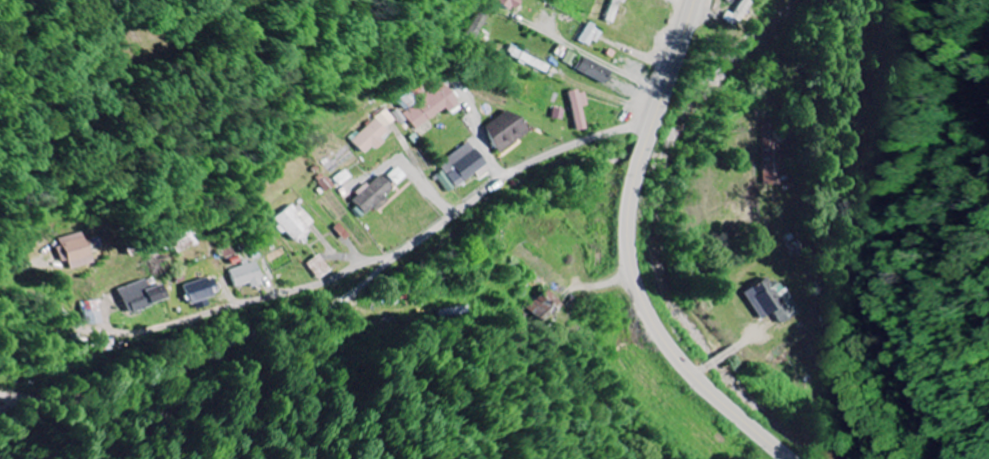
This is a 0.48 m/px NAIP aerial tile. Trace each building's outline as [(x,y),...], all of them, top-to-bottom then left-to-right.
[(509,12),(517,0),(490,0),(509,12)] [(613,26),(621,0),(611,0),(604,23),(613,26)] [(734,29),(750,4),(744,0),(741,0),(730,17),(725,13),(720,21),(734,29)] [(464,40),(472,45),(487,18),(479,13),(464,40)] [(600,33),(588,25),(577,42),(589,50),(600,33)] [(563,64),(574,68),(579,56),(568,52),(563,64)] [(610,71),(580,59),(574,73),(603,85),(610,71)] [(416,131),(445,111),(448,114),(460,106),(445,85),(404,113),(416,131)] [(586,107),(582,91),(566,95),(576,133),(585,131),(580,109),(586,107)] [(406,122),(399,110),(393,114),(400,125),(406,122)] [(497,155),(525,136),(508,111),(480,130),(497,155)] [(351,143),(363,156),(371,149),(374,152),(383,143),(380,140),(387,133),(376,121),(351,143)] [(763,186),(780,186),(779,125),(761,125),(763,186)] [(435,177),(448,194),(464,182),(467,186),(488,171),(469,144),(438,166),(442,172),(435,177)] [(406,178),(397,168),(387,177),(395,187),(406,178)] [(375,212),(386,202),(383,198),(392,190),(378,175),(348,204),(361,218),(371,209),(375,212)] [(294,243),(314,226),(295,203),(274,220),(294,243)] [(91,265),(83,234),(59,240),(67,271),(91,265)] [(329,273),(317,257),(305,265),(317,282),(329,273)] [(261,286),(254,263),(228,270),(234,290),(249,285),(250,289),(261,286)] [(210,278),(182,287),(188,305),(216,297),(210,278)] [(741,294),(758,322),(777,310),(780,316),(793,309),(777,283),(770,288),(765,280),(741,294)] [(164,302),(159,287),(150,290),(147,281),(118,291),(127,315),(164,302)] [(529,308),(543,323),(561,306),(547,291),(529,308)] [(83,326),(99,325),(98,302),(82,303),(83,326)]
